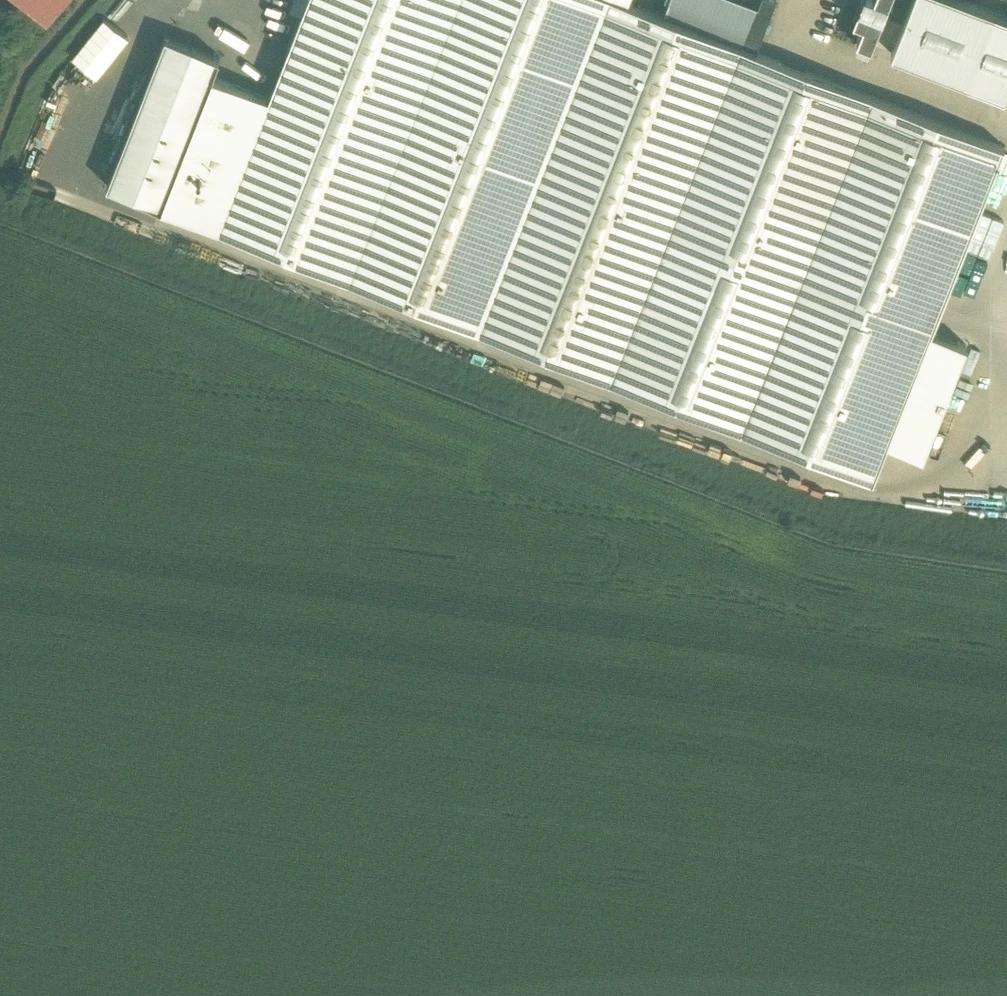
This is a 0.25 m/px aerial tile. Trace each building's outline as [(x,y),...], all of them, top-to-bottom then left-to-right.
[(46,21),(64,0),(22,0),(46,21)] [(269,101),(213,79),(220,60),(166,39),(107,191),(874,488),(1005,151),(617,0),(308,0),(269,101)] [(854,23),(864,27),(857,43),(871,49),(891,0),(863,0),(854,23)] [(941,0),(914,0),(889,61),(1003,106),(1006,96),(1006,26),(941,0)] [(79,58),(103,80),(138,40),(114,18),(79,58)]
